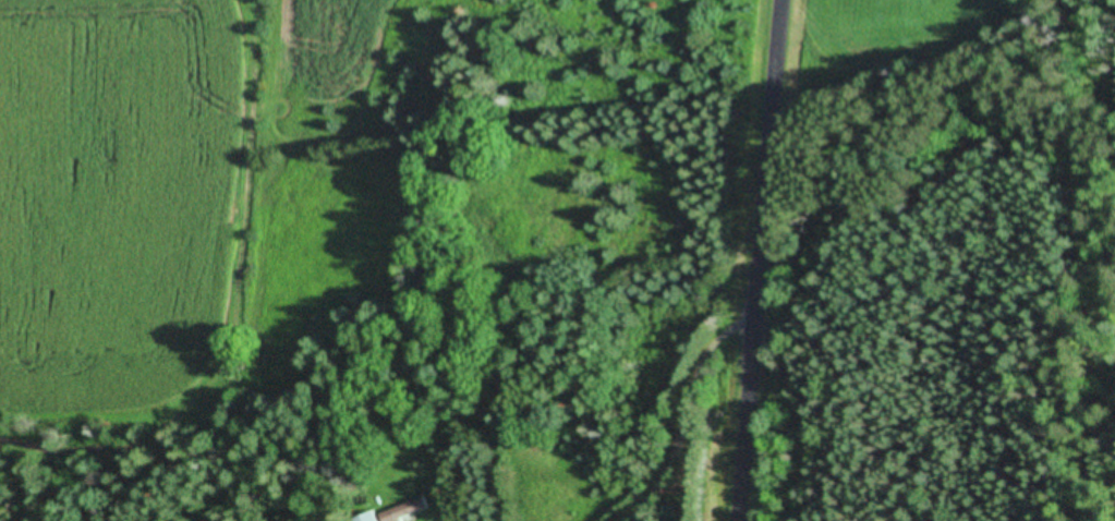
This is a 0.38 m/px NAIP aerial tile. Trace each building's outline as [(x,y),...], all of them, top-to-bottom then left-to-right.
[(429,497),(385,514),(387,520),(407,520),(434,510),(429,497)] [(381,512),(359,519),(359,520),(383,520),(381,512)]
